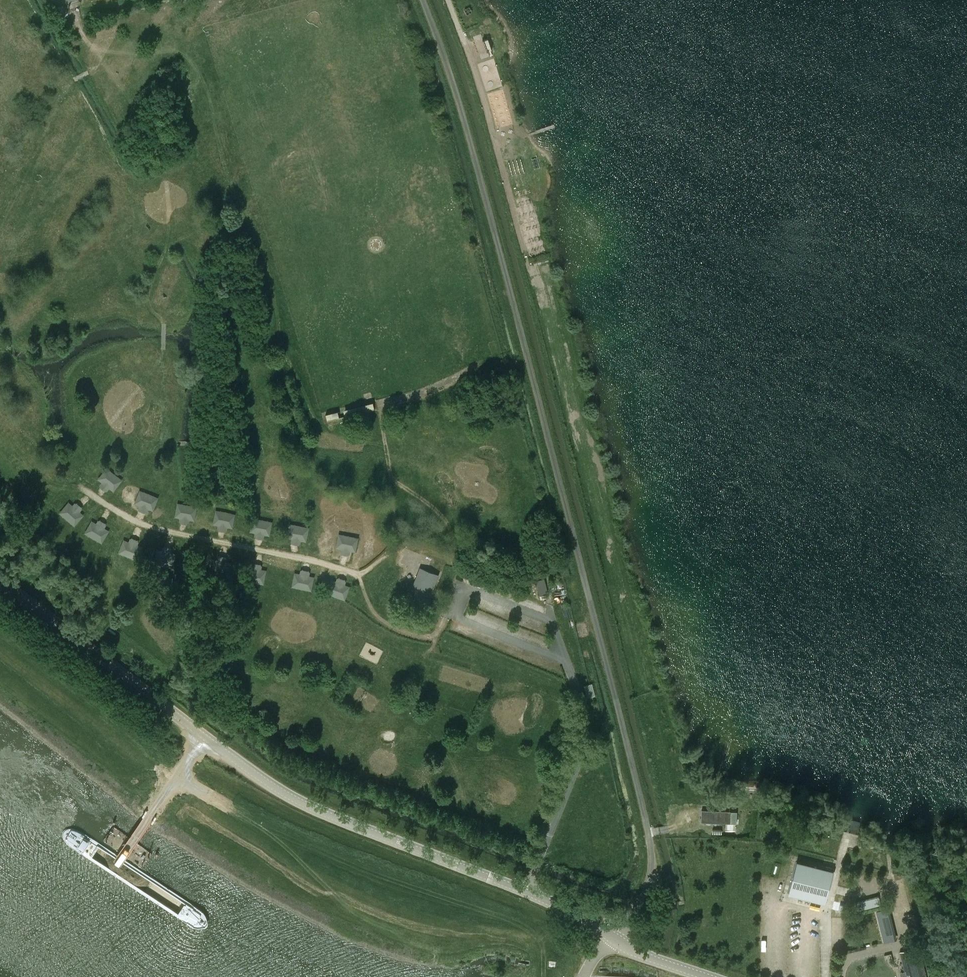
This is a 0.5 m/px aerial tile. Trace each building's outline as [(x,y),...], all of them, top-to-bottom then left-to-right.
[(544,288),(534,290),(539,308),(549,306),(544,288)] [(337,410),(325,413),(327,422),(375,410),(372,401),(343,409),(345,414),(339,416),(337,410)] [(420,567),(408,597),(427,605),(439,574),(420,567)] [(410,568),(407,575),(414,579),(417,571),(410,568)] [(544,579),(537,581),(541,594),(548,592),(544,579)] [(596,695),(592,683),(589,684),(584,685),(587,698),(596,695)] [(651,771),(662,770),(660,753),(650,754),(651,771)] [(654,779),(658,797),(670,795),(666,777),(654,779)] [(664,806),(669,822),(679,819),(673,803),(664,806)] [(746,806),(745,824),(754,824),(755,807),(746,806)] [(701,810),(701,822),(730,824),(736,824),(737,811),(731,811),(701,810)] [(797,861),(788,894),(824,903),(833,870),(797,861)] [(888,915),(878,918),(884,942),(894,939),(888,915)] [(900,952),(905,972),(909,971),(910,976),(928,976),(925,967),(920,947),(900,952)]
